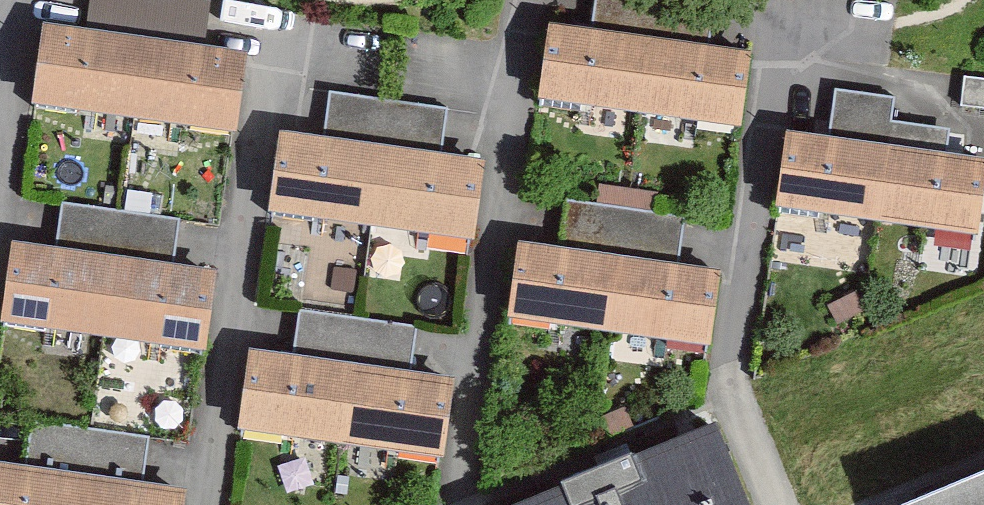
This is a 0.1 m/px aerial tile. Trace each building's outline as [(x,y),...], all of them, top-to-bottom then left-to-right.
[(87,29),(140,35),(202,43),(207,2),(187,0),(90,0),(87,29)] [(594,39),(654,47),(707,54),(713,15),(600,0),(599,0),(594,39)] [(131,109),(140,35),(87,29),(49,24),(40,98),(131,109)] [(645,120),(654,47),(594,39),(558,34),(548,108),(645,120)] [(236,122),(245,48),(202,43),(140,35),(131,109),(236,122)] [(707,54),(654,47),(645,120),(740,133),(750,60),(707,54)] [(983,107),(983,78),(964,76),(961,105),(983,107)] [(829,137),(946,153),(950,127),(891,119),(894,95),(836,87),(829,137)] [(330,101),(324,143),(382,152),(439,160),(445,118),(330,101)] [(787,131),(776,205),(978,233),(983,191),(983,159),(946,153),(829,137),(787,131)] [(370,229),(382,152),(324,143),(288,137),(276,215),(370,229)] [(471,244),(482,167),(439,160),(382,152),(370,229),(471,244)] [(568,211),(562,254),(622,263),(677,271),(683,228),(568,211)] [(64,214),(59,253),(117,260),(173,267),(178,228),(64,214)] [(107,340),(117,260),(59,253),(20,248),(10,328),(107,340)] [(611,337),(622,263),(562,254),(525,249),(514,323),(611,337)] [(211,353),(221,273),(173,267),(117,260),(107,340),(211,353)] [(715,352),(726,278),(677,271),(622,263),(611,337),(715,352)] [(302,317),(296,361),(359,371),(408,378),(415,333),(302,317)] [(349,442),(359,371),(296,361),(261,356),(251,428),(349,442)] [(437,455),(447,384),(408,378),(359,371),(349,442),(437,455)] [(534,504),(753,504),(722,429),(534,504)] [(31,430),(24,474),(140,491),(147,447),(31,430)] [(87,483),(24,474),(0,470),(0,504),(83,504),(87,483)] [(927,504),(983,504),(983,481),(927,504)] [(183,497),(140,491),(87,483),(83,504),(182,504),(183,497)]
